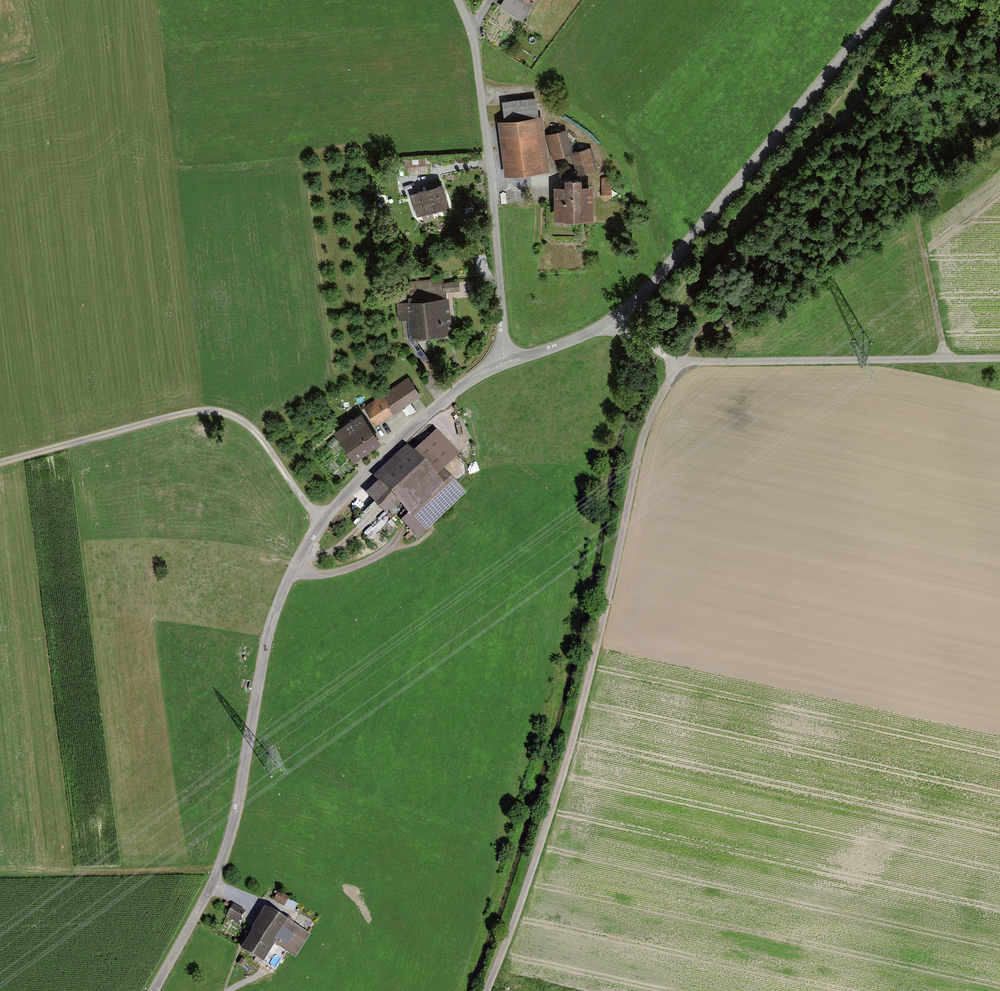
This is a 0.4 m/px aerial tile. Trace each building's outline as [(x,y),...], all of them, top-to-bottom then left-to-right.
[(497,4),(521,20),(534,0),(500,0),(497,4)] [(506,119),(499,120),(505,175),(549,169),(542,115),(537,116),(535,99),(504,103),(506,119)] [(566,129),(547,134),(553,157),(572,152),(566,129)] [(590,148),(574,152),(579,172),(595,169),(590,148)] [(410,194),(416,212),(445,203),(438,184),(433,186),(410,194)] [(593,218),(591,185),(570,186),(556,186),(556,219),(593,218)] [(611,198),(613,186),(603,185),(601,196),(611,198)] [(410,338),(451,334),(449,318),(447,298),(397,303),(399,317),(408,316),(410,338)] [(409,377),(364,406),(376,425),(421,395),(409,377)] [(360,413),(334,431),(353,459),(367,450),(380,442),(360,413)] [(378,483),(367,493),(386,513),(398,502),(410,514),(402,522),(419,540),(469,494),(445,469),(460,455),(438,431),(414,453),(408,446),(373,478),(378,483)] [(273,899),(284,906),(288,899),(278,892),(273,899)] [(238,922),(243,912),(232,906),(227,916),(238,922)] [(251,930),(254,931),(249,939),(242,950),(263,963),(274,945),(295,957),(309,934),(284,919),(265,907),(251,930)]
